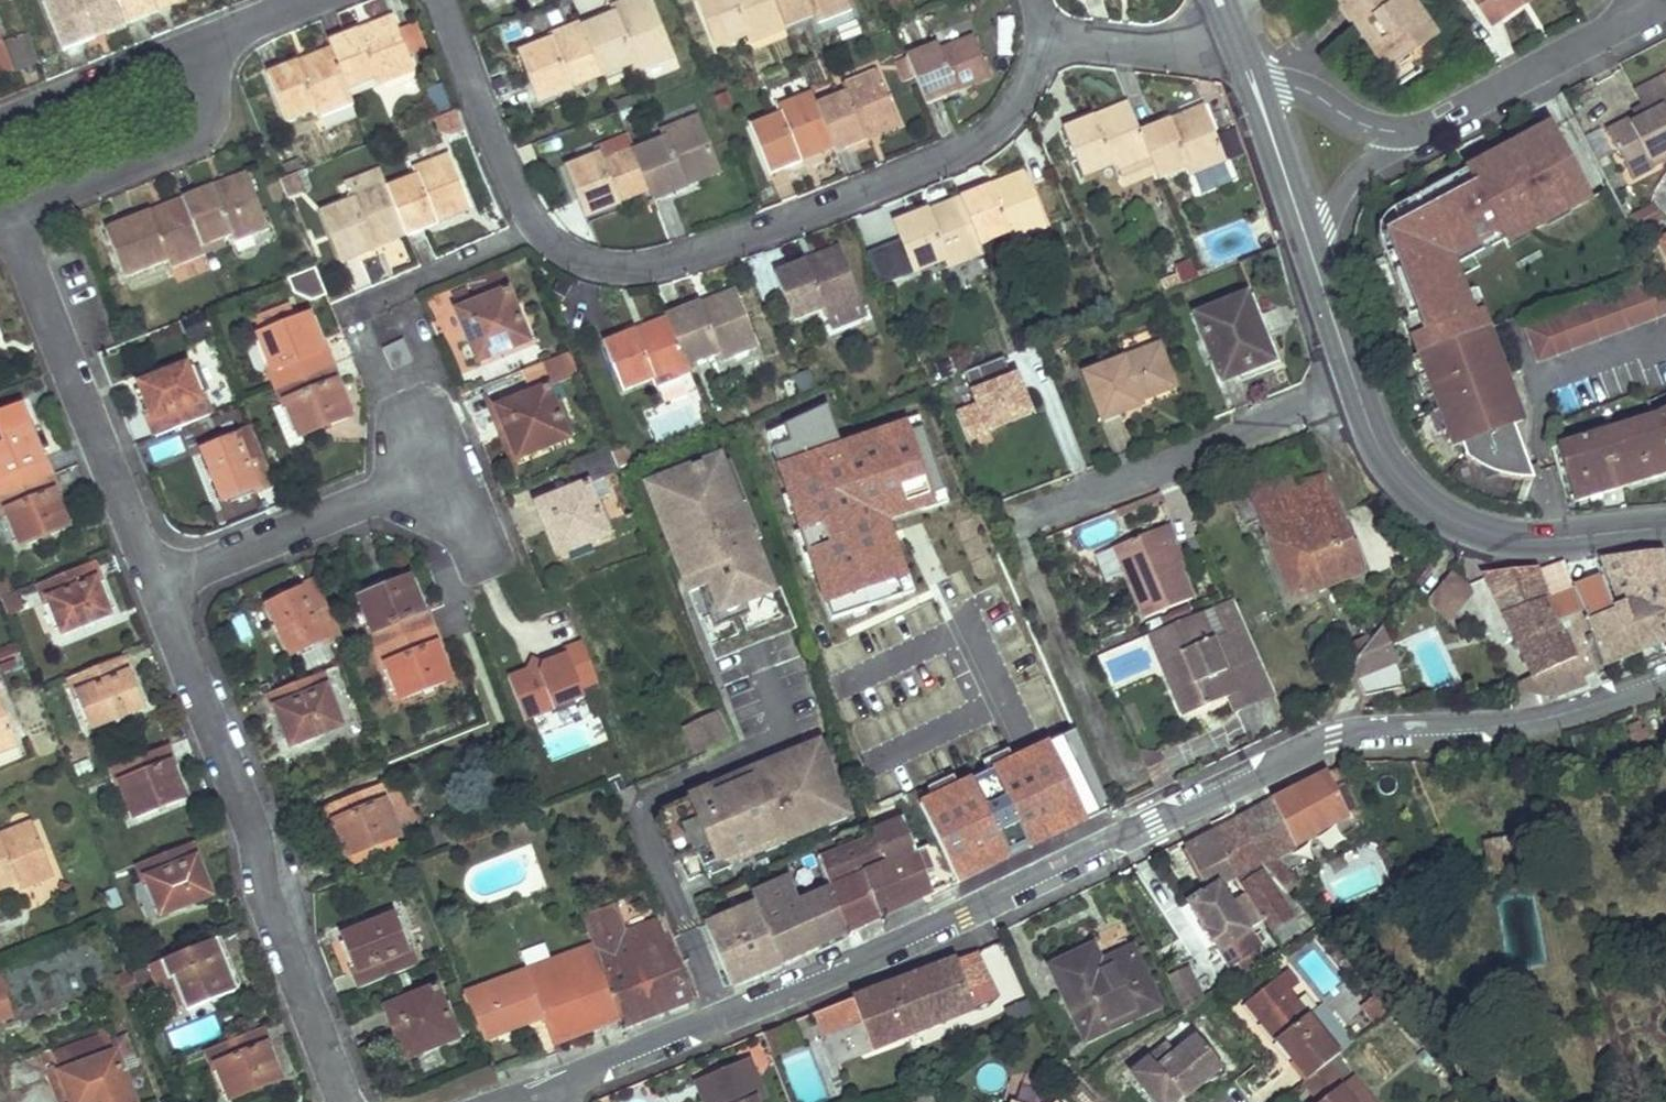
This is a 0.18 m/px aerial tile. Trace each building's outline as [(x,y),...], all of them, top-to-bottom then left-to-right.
[(45,1),(64,48),(127,23),(117,0),(46,0),(45,1)] [(127,23),(182,0),(117,0),(127,23)] [(584,23),(587,31),(604,73),(634,61),(637,68),(670,54),(649,0),(646,0),(584,23)] [(719,44),(748,33),(750,39),(785,26),(775,0),(701,0),(719,44)] [(785,26),(815,14),(818,22),(852,8),(848,0),(775,0),(785,26)] [(1396,1),(1396,0),(1337,0),(1356,28),(1365,22),(1392,62),(1432,34),(1408,0),(1398,0),(1396,1)] [(1507,21),(1524,9),(1519,2),(1522,0),(1468,0),(1490,33),(1507,21)] [(1524,9),(1536,0),(1522,0),(1519,2),(1524,9)] [(392,18),(327,43),(331,50),(348,91),(379,80),(382,87),(415,73),(392,18)] [(551,39),(521,51),(541,99),(604,73),(587,31),(554,45),(551,39)] [(938,42),(907,55),(908,59),(916,80),(926,103),(991,76),(973,34),(941,47),(938,42)] [(12,69),(0,37),(0,74),(12,69)] [(331,50),(269,74),(288,122),(316,112),(319,120),(354,106),(348,91),(331,50)] [(908,59),(898,63),(907,83),(916,80),(908,59)] [(845,91),(816,102),(834,145),(836,151),(899,124),(876,70),(841,84),(845,91)] [(1607,131),(1626,166),(1649,155),(1654,164),(1665,158),(1665,75),(1635,91),(1642,105),(1647,116),(1637,120),(1635,117),(1607,131)] [(436,114),(452,108),(443,86),(428,92),(436,114)] [(779,111),(752,123),(771,171),(834,145),(816,102),(811,89),(776,104),(779,111)] [(1128,102),(1066,127),(1086,175),(1113,164),(1122,187),(1157,173),(1139,129),(1128,102)] [(1203,104),(1139,129),(1157,173),(1159,177),(1190,165),(1194,174),(1225,159),(1203,104)] [(1647,116),(1642,105),(1632,110),(1635,117),(1637,120),(1647,116)] [(434,118),(441,137),(461,130),(454,111),(434,118)] [(661,139),(635,148),(650,187),(655,198),(718,172),(694,117),(659,132),(661,139)] [(600,154),(569,167),(587,214),(650,187),(635,148),(629,134),(597,146),(600,154)] [(416,176),(387,187),(404,228),(407,237),(470,211),(447,155),(414,168),(416,176)] [(1654,164),(1649,155),(1626,166),(1632,176),(1654,164)] [(380,171),(345,185),(346,188),(382,174),(380,171)] [(1025,171),(960,196),(981,244),(1010,232),(1014,239),(1045,226),(1025,171)] [(353,202),(324,213),(344,262),(375,250),(372,241),(404,228),(387,187),(382,174),(346,188),(353,202)] [(246,175),(183,200),(203,247),(232,236),(235,243),(268,229),(246,175)] [(292,176),(279,182),(286,198),(299,192),(292,176)] [(1595,192),(1581,200),(1588,215),(1580,231),(1595,240),(1608,216),(1595,192)] [(960,196),(897,222),(916,270),(945,259),(949,265),(983,251),(981,244),(960,196)] [(183,200),(107,231),(126,279),(170,261),(173,268),(206,255),(203,247),(183,200)] [(1629,221),(1637,237),(1639,236),(1664,223),(1656,207),(1629,221)] [(1455,217),(1404,243),(1433,302),(1484,275),(1455,217)] [(404,228),(372,241),(375,250),(407,237),(404,228)] [(877,287),(907,280),(899,244),(869,251),(877,287)] [(838,246),(776,271),(796,319),(824,308),(827,314),(860,300),(838,246)] [(1174,267),(1181,285),(1197,280),(1190,261),(1174,267)] [(1527,330),(1539,361),(1665,314),(1665,298),(1660,281),(1527,330)] [(730,290),(667,316),(688,364),(717,352),(721,358),(753,345),(730,290)] [(1253,292),(1197,316),(1223,379),(1239,372),(1242,378),(1283,361),(1253,292)] [(508,293),(459,314),(479,364),(529,343),(508,293)] [(206,312),(181,323),(189,342),(214,332),(206,312)] [(667,316),(605,342),(626,389),(653,379),(657,385),(691,372),(688,364),(667,316)] [(320,350),(307,317),(261,335),(274,368),(269,370),(277,388),(332,366),(325,349),(320,350)] [(1488,329),(1411,360),(1448,452),(1456,449),(1460,461),(1459,462),(1460,463),(1467,469),(1474,473),(1474,471),(1489,465),(1495,480),(1495,481),(1502,482),(1512,483),(1521,482),(1531,481),(1536,479),(1514,424),(1524,420),(1512,388),(1482,400),(1476,386),(1506,374),(1488,329)] [(402,341),(385,349),(396,370),(413,361),(402,341)] [(1163,344),(1084,377),(1103,424),(1148,406),(1147,402),(1181,387),(1163,344)] [(568,352),(520,371),(529,394),(577,375),(568,352)] [(952,415),(966,450),(1034,423),(1007,357),(961,375),(973,406),(952,415)] [(199,398),(186,365),(140,385),(152,416),(147,418),(154,437),(212,414),(204,396),(199,398)] [(340,384),(332,366),(277,388),(285,407),(289,405),(301,438),(348,419),(335,386),(340,384)] [(547,389),(498,409),(519,460),(569,440),(547,389)] [(1665,472),(1665,427),(1659,411),(1559,444),(1577,500),(1665,472)] [(26,427),(0,437),(0,496),(52,476),(44,457),(39,458),(26,427)] [(204,452),(222,499),(255,486),(257,490),(275,483),(253,430),(236,435),(238,440),(204,452)] [(610,449),(572,465),(582,488),(587,486),(604,479),(620,472),(613,455),(610,449)] [(624,450),(613,455),(620,472),(632,467),(624,450)] [(641,485),(683,603),(701,597),(712,628),(778,604),(725,455),(641,485)] [(1259,457),(1239,465),(1253,498),(1323,470),(1318,459),(1268,478),(1259,457)] [(1323,470),(1253,498),(1254,502),(1261,516),(1293,596),(1364,567),(1325,470),(1323,470)] [(52,476),(0,496),(0,508),(3,514),(8,512),(22,546),(67,527),(53,493),(58,491),(52,476)] [(604,479),(587,486),(595,504),(612,497),(604,479)] [(847,562),(830,580),(869,614),(885,598),(868,580),(897,549),(894,545),(902,538),(903,531),(904,522),(920,519),(923,537),(953,533),(945,479),(878,488),(828,544),(847,562)] [(582,488),(537,506),(559,556),(609,536),(595,504),(587,486),(582,488)] [(1254,502),(1241,507),(1247,522),(1261,516),(1254,502)] [(1179,523),(1122,545),(1150,618),(1199,599),(1188,571),(1178,545),(1187,542),(1179,523)] [(1178,545),(1188,571),(1197,568),(1187,542),(1178,545)] [(1602,556),(1619,601),(1624,599),(1649,590),(1662,619),(1665,618),(1665,559),(1661,548),(1602,556)] [(1560,563),(1538,572),(1557,619),(1581,612),(1585,619),(1613,606),(1612,603),(1602,575),(1574,584),(1574,588),(1569,590),(1563,578),(1567,576),(1560,563)] [(101,580),(95,564),(35,587),(43,605),(48,603),(61,635),(110,615),(96,582),(101,580)] [(1536,567),(1482,573),(1543,694),(1551,690),(1542,669),(1576,653),(1570,638),(1589,631),(1585,619),(1581,612),(1557,619),(1538,572),(1536,567)] [(1473,593),(1448,572),(1424,600),(1446,618),(1473,593)] [(0,582),(0,590),(11,619),(28,612),(21,593),(17,594),(11,578),(0,582)] [(421,611),(408,578),(361,598),(374,630),(370,632),(377,649),(432,627),(425,610),(421,611)] [(302,592),(266,610),(286,655),(296,650),(322,637),(324,642),(340,633),(315,581),(300,588),(302,592)] [(1624,599),(1641,645),(1665,635),(1665,618),(1662,619),(1649,590),(1624,599)] [(1576,653),(1542,669),(1551,690),(1552,693),(1586,680),(1582,672),(1641,645),(1624,599),(1619,601),(1612,603),(1613,606),(1585,619),(1589,631),(1570,638),(1576,653)] [(1239,601),(1216,611),(1248,623),(1239,601)] [(1205,615),(1158,634),(1167,656),(1180,651),(1194,686),(1198,684),(1204,699),(1208,708),(1232,699),(1231,695),(1255,685),(1234,631),(1214,638),(1205,615)] [(438,642),(432,627),(377,649),(383,665),(387,663),(400,696),(448,676),(435,643),(438,642)] [(1387,634),(1345,647),(1361,698),(1403,685),(1387,634)] [(322,637),(296,650),(306,669),(331,656),(324,642),(322,637)] [(504,674),(522,727),(602,699),(583,646),(504,674)] [(1180,651),(1167,656),(1188,705),(1204,699),(1198,684),(1194,686),(1180,651)] [(130,673),(124,656),(70,678),(77,696),(82,695),(94,726),(138,707),(127,676),(130,673)] [(331,689),(323,672),(268,694),(275,711),(279,710),(292,742),(338,724),(325,692),(331,689)] [(19,744),(0,697),(0,752),(19,744)] [(680,732),(693,761),(732,744),(719,715),(680,732)] [(1648,736),(1645,726),(1633,729),(1637,740),(1648,736)] [(887,733),(882,736),(890,751),(908,743),(904,734),(891,740),(887,733)] [(823,743),(683,794),(713,875),(853,824),(823,743)] [(174,764),(168,748),(111,771),(119,788),(124,786),(137,819),(184,801),(170,766),(174,764)] [(0,757),(0,768),(19,760),(15,750),(0,757)] [(1336,767),(1299,786),(1332,841),(1363,823),(1336,767)] [(909,775),(862,792),(873,818),(898,809),(910,836),(915,850),(934,842),(909,775)] [(389,803),(381,785),(325,808),(331,826),(336,824),(349,858),(397,837),(385,805),(389,803)] [(1332,841),(1299,786),(1238,819),(1261,861),(1262,864),(1270,859),(1310,836),(1322,856),(1336,849),(1332,841)] [(1257,864),(1261,861),(1238,819),(1215,832),(1234,875),(1245,892),(1262,919),(1282,948),(1293,941),(1282,924),(1292,917),(1257,864)] [(0,834),(0,889),(18,882),(22,890),(55,876),(32,822),(0,834)] [(1218,885),(1234,875),(1215,832),(1187,847),(1208,890),(1190,902),(1230,961),(1232,960),(1242,975),(1264,960),(1254,946),(1263,940),(1258,933),(1252,937),(1247,929),(1262,919),(1245,892),(1229,902),(1218,885)] [(1530,849),(1528,832),(1500,837),(1503,853),(1530,849)] [(874,834),(849,845),(879,915),(931,889),(915,850),(910,836),(880,849),(874,834)] [(1503,853),(1500,837),(1481,840),(1488,875),(1507,872),(1503,853)] [(203,859),(195,842),(137,865),(145,882),(150,880),(163,914),(212,894),(197,861),(203,859)] [(849,845),(819,858),(822,866),(848,929),(879,915),(849,845)] [(1281,889),(1289,881),(1270,859),(1262,864),(1281,889)] [(790,878),(818,943),(848,929),(822,866),(790,878)] [(790,878),(753,892),(757,902),(782,960),(793,956),(818,943),(790,878)] [(625,899),(582,915),(594,945),(620,1015),(624,1024),(690,999),(658,920),(637,927),(625,899)] [(757,902),(707,922),(734,981),(782,960),(757,902)] [(404,950),(390,915),(346,934),(359,967),(355,969),(361,987),(416,965),(409,947),(404,950)] [(216,940),(135,972),(141,992),(175,978),(187,1009),(232,992),(219,960),(223,958),(216,940)] [(594,945),(526,971),(552,1040),(620,1015),(594,945)] [(1131,950),(1098,965),(1090,947),(1052,965),(1084,1035),(1155,1002),(1131,950)] [(871,1049),(1000,995),(973,950),(851,998),(860,1021),(871,1049)] [(1188,968),(1168,978),(1183,1012),(1202,1000),(1188,968)] [(0,977),(0,1027),(14,1023),(1,977),(0,977)] [(1323,1003),(1308,1015),(1277,977),(1247,1002),(1309,1078),(1354,1041),(1323,1003)] [(436,987),(386,1007),(408,1058),(457,1037),(436,987)] [(851,998),(813,1012),(822,1035),(860,1021),(851,998)] [(1380,998),(1368,1008),(1378,1021),(1391,1011),(1380,998)] [(481,1028),(490,1052),(522,1040),(514,1016),(481,1028)] [(777,1027),(761,1033),(771,1057),(786,1051),(777,1027)] [(273,1047),(266,1029),(208,1053),(215,1069),(220,1067),(235,1100),(281,1081),(269,1049),(273,1047)] [(1196,1034),(1176,1051),(1167,1040),(1112,1085),(1126,1101),(1175,1101),(1221,1064),(1196,1034)] [(60,1074),(72,1101),(125,1101),(107,1056),(60,1074)] [(748,1061),(721,1072),(726,1084),(708,1092),(712,1101),(755,1101),(754,1100),(763,1096),(748,1061)] [(708,1092),(726,1084),(721,1072),(696,1083),(704,1101),(712,1101),(708,1092)] [(1354,1074),(1319,1101),(1377,1101),(1354,1074)]
